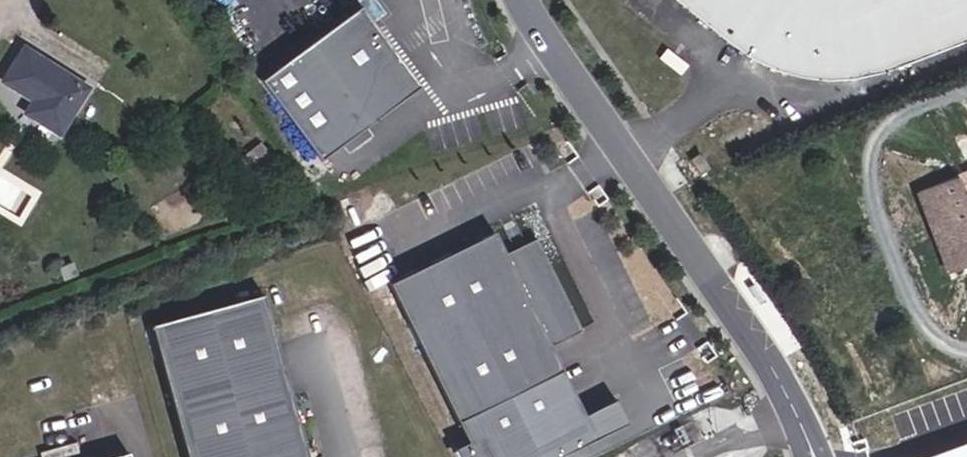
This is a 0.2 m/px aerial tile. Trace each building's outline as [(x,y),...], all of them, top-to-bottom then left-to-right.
[(365,0),(331,0),(254,59),(319,144),(418,69),(365,0)] [(714,42),(735,57),(756,68),(781,77),(811,81),(846,82),(885,75),(966,45),(966,0),(860,0),(827,10),(785,0),(668,0),(714,42)] [(88,86),(26,48),(7,79),(36,97),(28,110),(60,129),(88,86)] [(916,192),(947,270),(966,263),(966,193),(963,195),(956,177),(916,192)] [(393,275),(465,441),(458,444),(464,456),(574,456),(633,432),(617,396),(582,411),(551,340),(579,328),(539,235),(504,250),(496,231),(393,275)] [(262,293),(147,325),(184,456),(308,456),(262,293)]
